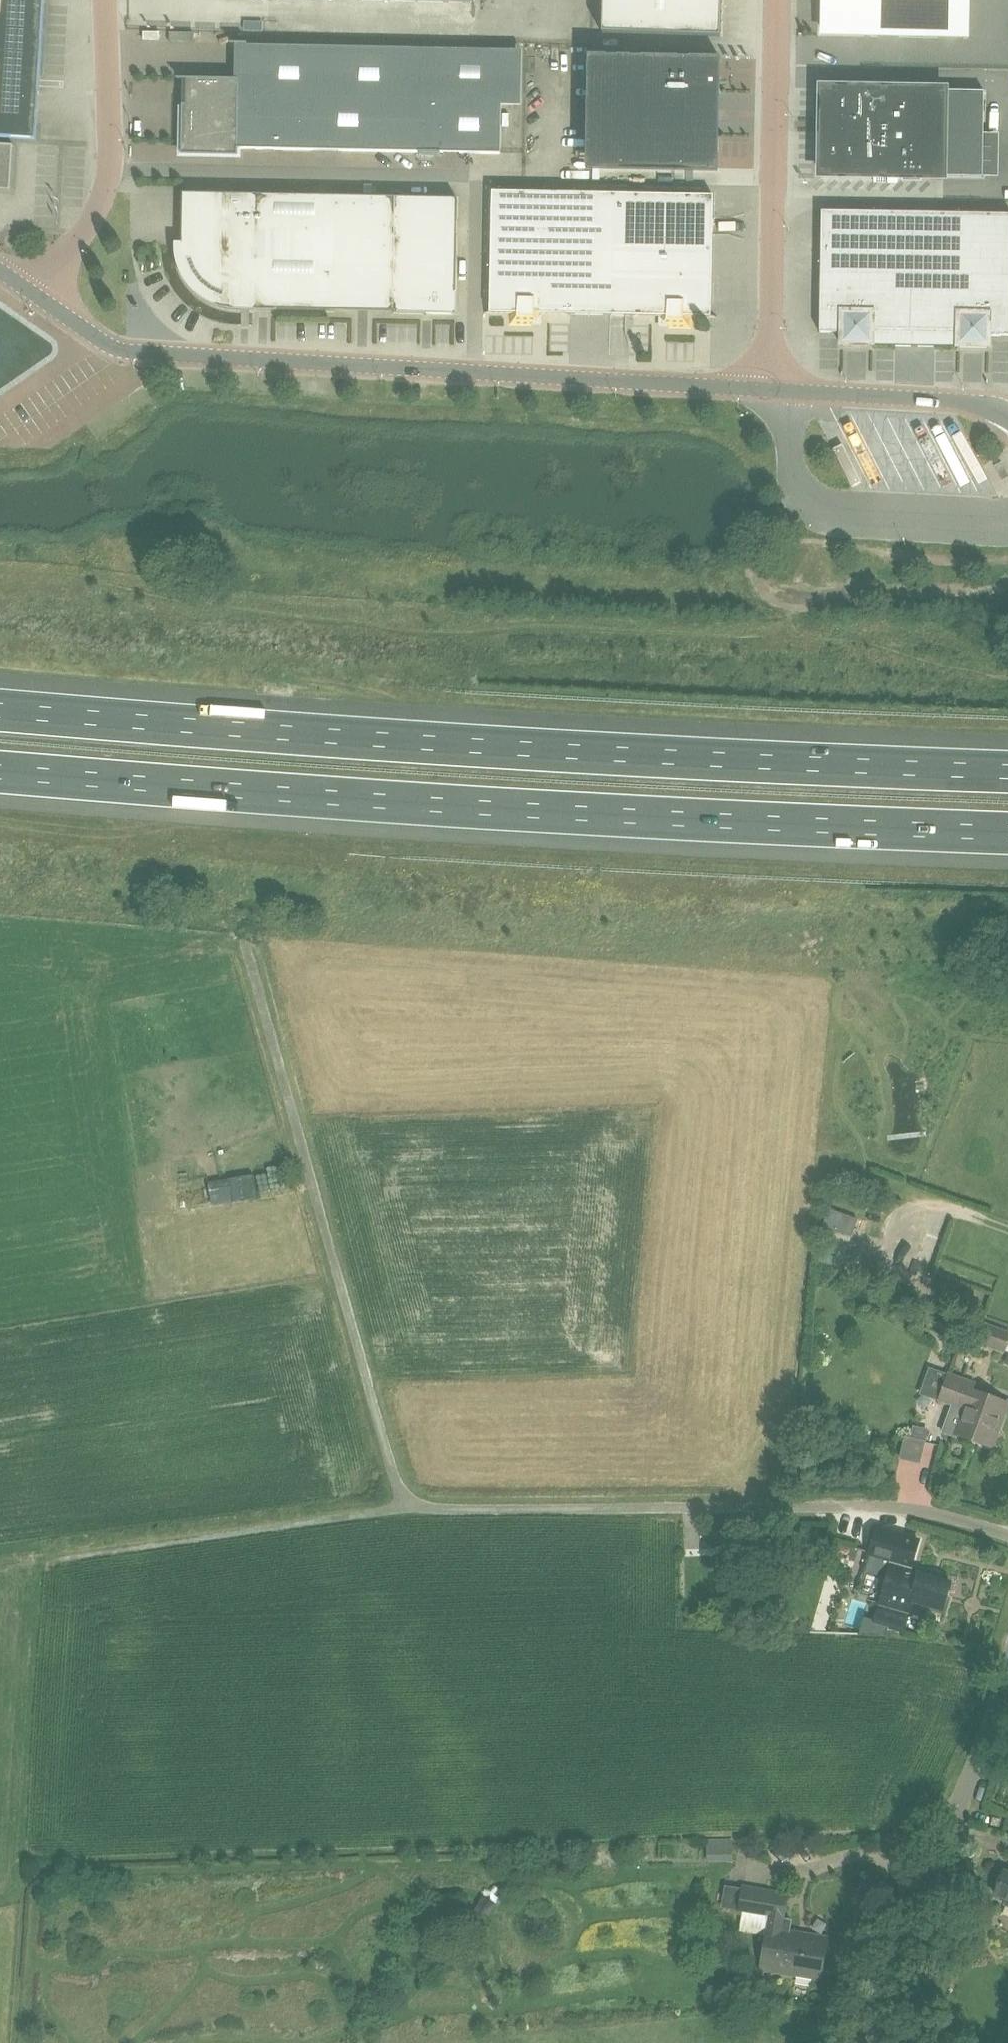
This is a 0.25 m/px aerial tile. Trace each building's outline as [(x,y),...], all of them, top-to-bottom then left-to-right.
[(45,0),(0,0),(0,137),(36,139),(45,0)] [(721,38),(722,0),(605,0),(604,33),(721,38)] [(967,0),(826,0),(825,31),(966,35),(967,0)] [(245,21),(245,31),(263,31),(264,22),(245,21)] [(501,153),(502,103),(503,50),(423,48),(249,45),(249,43),(240,43),(239,79),(186,78),(184,152),(223,153),(223,150),(237,150),(237,153),(239,153),(239,149),(419,152),(419,153),(421,153),(421,152),(439,152),(439,153),(441,153),(441,152),(501,153)] [(594,56),(592,166),(712,168),(716,168),(717,148),(714,148),(715,88),(720,88),(721,58),(594,56)] [(823,89),(822,174),(943,176),(984,177),(1003,177),(1005,92),(985,91),(944,90),(823,89)] [(11,190),(13,145),(0,144),(0,189),(11,190)] [(493,191),(490,313),(510,313),(510,325),(531,325),(543,315),(611,316),(613,194),(493,191)] [(455,313),(457,198),(183,193),(182,243),(176,243),(175,246),(175,249),(175,253),(176,256),(176,259),(177,262),(178,265),(179,268),(180,271),(181,273),(182,276),(184,279),(185,281),(187,284),(189,286),(191,289),(196,293),(198,295),(203,299),(206,300),(211,303),(214,304),(220,306),(223,307),(226,307),(229,308),(235,308),(238,308),(336,310),(455,313)] [(613,194),(611,316),(660,317),(670,328),(692,328),(692,317),(712,317),(714,195),(613,194)] [(822,211),(820,333),(842,333),(841,345),(873,346),(916,346),(916,334),(918,212),(822,211)] [(916,346),(958,347),(990,348),(990,335),(1007,336),(1007,214),(918,212),(916,334),(916,346)] [(211,1203),(234,1198),(230,1178),(208,1182),(211,1203)] [(852,1237),(858,1219),(829,1209),(823,1227),(852,1237)] [(1007,1341),(1007,1333),(984,1324),(979,1340),(1005,1350),(1007,1341)] [(992,1390),(974,1384),(949,1375),(940,1400),(956,1405),(947,1429),(955,1432),(955,1433),(992,1446),(1007,1402),(990,1396),(992,1390)] [(911,1601),(930,1606),(929,1610),(945,1615),(950,1599),(947,1598),(951,1582),(938,1578),(940,1573),(920,1567),(925,1548),(919,1546),(881,1537),(876,1559),(894,1564),(891,1577),(894,1578),(887,1602),(909,1608),(911,1601)] [(913,1633),(916,1620),(883,1612),(880,1625),(913,1633)] [(999,1826),(1001,1819),(993,1817),(991,1824),(999,1826)] [(704,1862),(734,1862),(733,1839),(703,1840),(704,1862)] [(1005,1870),(995,1894),(1007,1899),(1005,1904),(1007,1905),(1007,1872),(1005,1870)] [(793,1946),(795,1931),(783,1929),(789,1893),(743,1885),(739,1913),(769,1919),(761,1970),(784,1974),(789,1946),(793,1946)] [(820,1980),(827,1936),(795,1931),(793,1946),(789,1946),(784,1974),(820,1980)]
